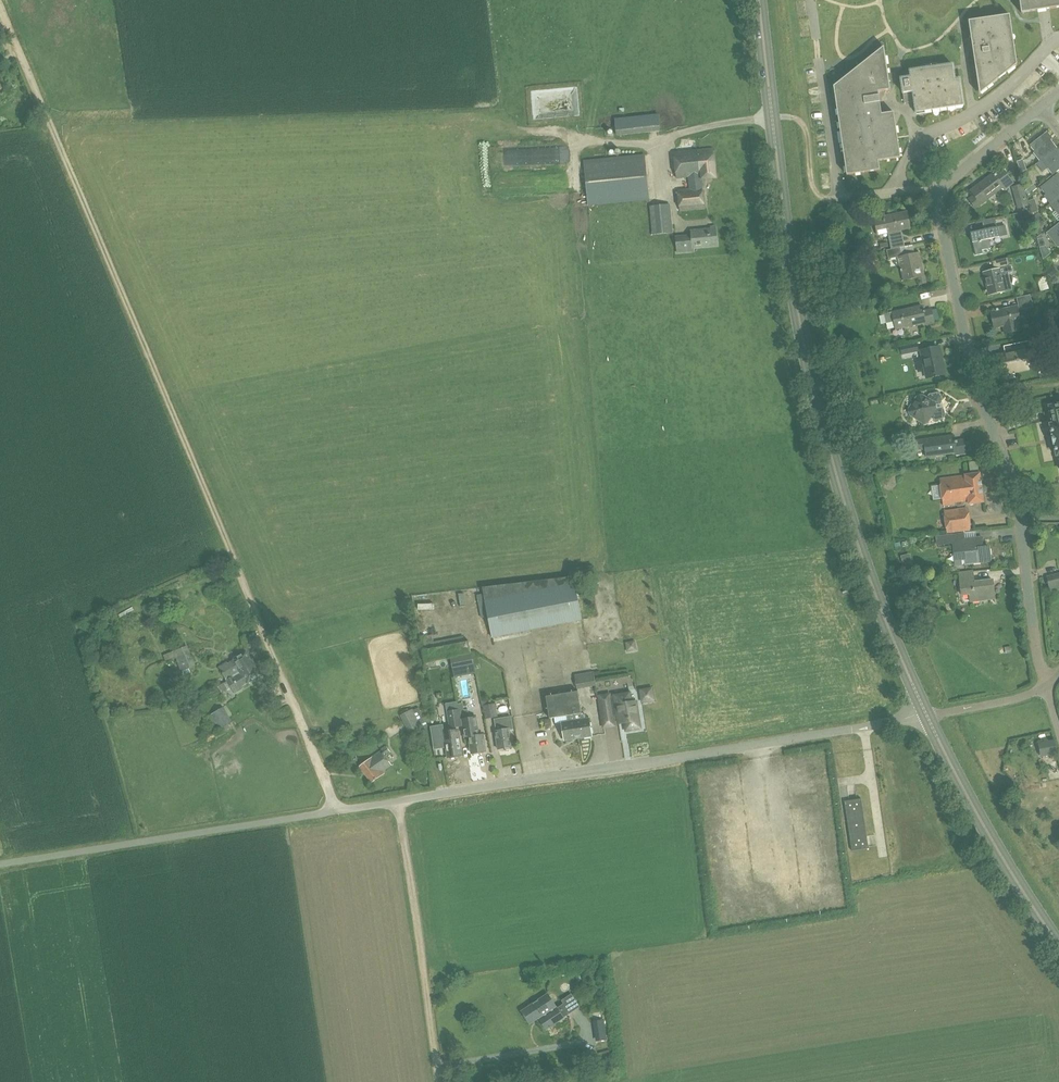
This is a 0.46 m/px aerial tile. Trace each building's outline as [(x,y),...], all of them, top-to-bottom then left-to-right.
[(1043,5),(1049,4),(1050,9),(1058,7),(1058,0),(1020,0),(1021,13),(1038,11),(1038,6),(1043,5)] [(980,87),(984,84),(987,88),(1017,64),(1014,43),(1009,44),(1008,32),(1012,31),(1010,15),(969,21),(971,38),(976,37),(976,42),(977,48),(973,49),(979,87),(980,87)] [(876,56),(875,54),(861,65),(862,72),(857,75),(851,77),(850,73),(849,74),(850,82),(846,85),(842,80),(834,87),(837,109),(841,108),(843,120),(839,120),(840,131),(845,130),(846,142),(842,142),(844,153),(848,152),(850,164),(845,164),(847,175),(880,170),(879,161),(901,158),(899,148),(894,149),(892,137),(897,136),(896,126),(890,126),(889,114),(894,114),(894,112),(879,114),(877,103),(880,102),(879,92),(891,90),(885,53),(884,53),(884,55),(876,56)] [(914,99),(916,112),(917,112),(917,110),(922,109),(924,111),(933,110),(932,108),(937,107),(940,109),(948,108),(948,106),(953,105),(955,107),(964,106),(961,84),(956,85),(953,65),(947,66),(910,71),(911,77),(901,79),(905,104),(905,103),(905,100),(914,99)] [(579,91),(535,93),(535,100),(541,100),(542,104),(555,104),(570,104),(569,99),(579,99),(579,91)] [(558,110),(558,117),(579,116),(578,100),(570,101),(571,109),(551,110),(551,111),(558,110)] [(615,118),(616,135),(660,130),(659,113),(615,118)] [(1038,151),(1044,159),(1057,148),(1049,138),(1051,136),(1047,132),(1030,145),(1036,152),(1038,151)] [(678,189),(680,212),(705,209),(702,180),(716,179),(717,178),(714,147),(674,151),(676,179),(688,178),(689,188),(678,189)] [(1044,159),(1037,164),(1043,172),(1048,168),(1053,174),(1058,170),(1058,151),(1057,148),(1044,159)] [(584,160),(588,206),(650,200),(645,154),(584,160)] [(1017,162),(1021,172),(1027,170),(1023,159),(1017,162)] [(970,199),(976,207),(1003,187),(1004,189),(1013,182),(1003,169),(995,175),(994,174),(971,191),(974,195),(970,199)] [(1054,200),(1058,196),(1058,175),(1058,173),(1040,187),(1046,194),(1048,193),(1054,200)] [(1012,209),(1013,213),(1018,211),(1018,209),(1029,206),(1027,197),(1023,184),(1012,187),(1018,208),(1012,209)] [(1028,195),(1037,188),(1033,184),(1025,191),(1028,195)] [(1054,200),(1050,204),(1056,212),(1058,210),(1058,211),(1058,196),(1054,200)] [(650,206),(652,234),(674,232),(671,204),(650,206)] [(1037,205),(1031,207),(1032,213),(1039,211),(1037,205)] [(885,213),(874,215),(878,235),(888,232),(892,248),(900,247),(905,246),(903,238),(901,239),(899,229),(901,229),(910,227),(907,211),(885,216),(885,213)] [(1028,219),(1027,213),(1018,214),(1019,221),(1028,219)] [(998,227),(996,217),(983,220),(985,229),(972,232),(977,254),(983,253),(982,249),(991,247),(990,238),(1007,235),(1006,225),(998,227)] [(1036,232),(1039,236),(1044,231),(1041,227),(1036,232)] [(676,237),(678,253),(694,251),(693,248),(718,246),(716,228),(691,231),(692,235),(676,237)] [(1046,246),(1040,247),(1044,259),(1052,253),(1046,246)] [(889,258),(902,255),(900,247),(887,250),(889,258)] [(906,263),(900,265),(903,280),(918,277),(920,284),(926,283),(925,275),(924,275),(919,252),(904,255),(906,263)] [(995,269),(984,272),(990,294),(1006,290),(1013,289),(1009,271),(1013,270),(1012,264),(1010,265),(1008,257),(993,260),(995,269)] [(1052,277),(1054,276),(1058,273),(1053,267),(1047,271),(1052,277)] [(1058,281),(1054,276),(1052,277),(1050,279),(1054,284),(1058,281)] [(1030,294),(1017,297),(1019,306),(1025,304),(1026,308),(1033,306),(1030,294)] [(929,306),(940,304),(938,296),(927,298),(929,306)] [(1018,310),(1026,308),(1025,304),(1019,306),(992,312),(995,327),(1004,325),(1005,333),(1020,330),(1018,322),(1020,321),(1018,310)] [(894,321),(896,328),(925,322),(925,324),(934,322),(931,308),(923,310),(922,305),(884,314),(886,323),(894,321)] [(862,312),(861,306),(851,307),(852,314),(862,312)] [(1005,352),(997,353),(1002,376),(1030,370),(1028,357),(1031,357),(1028,341),(1014,344),(1015,350),(1005,352)] [(919,350),(917,344),(900,347),(901,354),(919,350)] [(940,346),(921,350),(927,378),(946,374),(940,346)] [(910,415),(923,423),(928,422),(931,418),(935,420),(943,418),(946,415),(944,409),(941,407),(941,405),(940,404),(943,400),(941,394),(938,392),(929,394),(927,398),(923,395),(917,396),(909,409),(910,415)] [(1052,419),(1058,418),(1058,404),(1049,406),(1052,419)] [(1052,433),(1058,432),(1058,418),(1052,419),(1053,424),(1050,424),(1052,433)] [(907,442),(914,440),(913,433),(906,434),(907,442)] [(926,449),(927,456),(956,451),(956,454),(967,452),(965,439),(955,440),(954,435),(914,440),(916,451),(926,449)] [(956,503),(958,506),(964,505),(965,502),(969,501),(969,504),(984,502),(980,473),(965,475),(940,479),(944,504),(956,503)] [(944,510),(947,532),(972,529),(969,507),(944,510)] [(962,560),(964,560),(965,564),(991,561),(989,546),(984,547),(982,537),(953,541),(953,534),(937,536),(938,544),(954,543),(956,565),(962,564),(962,560)] [(910,556),(902,558),(905,571),(914,569),(910,556)] [(969,593),(971,601),(995,598),(993,579),(974,582),(973,571),(959,573),(962,594),(969,593)] [(1051,592),(1058,590),(1058,573),(1047,576),(1051,592)] [(488,617),(492,638),(583,620),(574,576),(483,587),(484,593),(477,594),(481,618),(488,617)] [(451,601),(457,614),(465,611),(459,598),(451,601)] [(432,622),(435,630),(450,626),(447,617),(432,622)] [(450,656),(453,669),(474,665),(472,652),(469,641),(465,642),(464,636),(434,642),(433,635),(422,638),(424,648),(425,650),(423,650),(425,661),(450,656)] [(177,658),(184,675),(191,673),(189,668),(196,665),(188,645),(167,654),(164,655),(167,662),(171,660),(177,658)] [(227,680),(254,663),(247,652),(239,657),(237,654),(232,657),(233,660),(228,664),(227,662),(219,667),(227,680)] [(523,654),(529,685),(536,683),(530,653),(523,654)] [(232,687),(236,693),(244,688),(243,686),(261,675),(254,663),(227,680),(228,680),(218,687),(222,693),(232,687)] [(578,691),(546,696),(550,718),(567,715),(575,714),(582,713),(578,691)] [(610,694),(599,696),(603,721),(614,720),(613,717),(618,716),(619,724),(620,724),(619,721),(625,720),(627,730),(639,728),(636,714),(638,714),(637,702),(631,703),(630,694),(615,696),(615,698),(610,699),(610,694)] [(483,705),(486,719),(498,716),(496,703),(492,704),(491,699),(487,700),(487,705),(483,705)] [(469,739),(472,753),(486,751),(483,735),(481,735),(480,728),(478,715),(470,717),(468,709),(465,710),(463,703),(459,704),(462,727),(465,739),(469,739)] [(209,716),(218,731),(233,722),(223,707),(209,716)] [(400,715),(410,733),(423,727),(428,724),(419,707),(414,709),(413,709),(400,715)] [(450,729),(462,727),(459,709),(447,711),(450,729)] [(582,713),(575,714),(578,738),(592,736),(589,718),(585,719),(584,713),(582,713)] [(568,720),(562,721),(562,723),(565,740),(578,738),(575,714),(567,715),(568,720)] [(496,731),(498,749),(513,747),(510,729),(509,729),(508,723),(496,725),(497,731),(496,731)] [(444,732),(448,757),(462,755),(458,729),(444,732)] [(1040,744),(1042,755),(1057,752),(1055,741),(1040,744)] [(359,766),(372,783),(383,774),(382,772),(392,765),(385,755),(391,751),(387,746),(370,758),(359,766)] [(1054,756),(1043,757),(1044,765),(1055,764),(1054,756)] [(862,798),(846,801),(853,850),(870,848),(862,798)] [(824,809),(813,810),(814,826),(825,825),(824,809)] [(538,1018),(546,1029),(571,1013),(565,1004),(558,1008),(548,994),(525,1010),(532,1021),(538,1018)] [(595,1032),(596,1041),(607,1040),(605,1031),(595,1032)]
